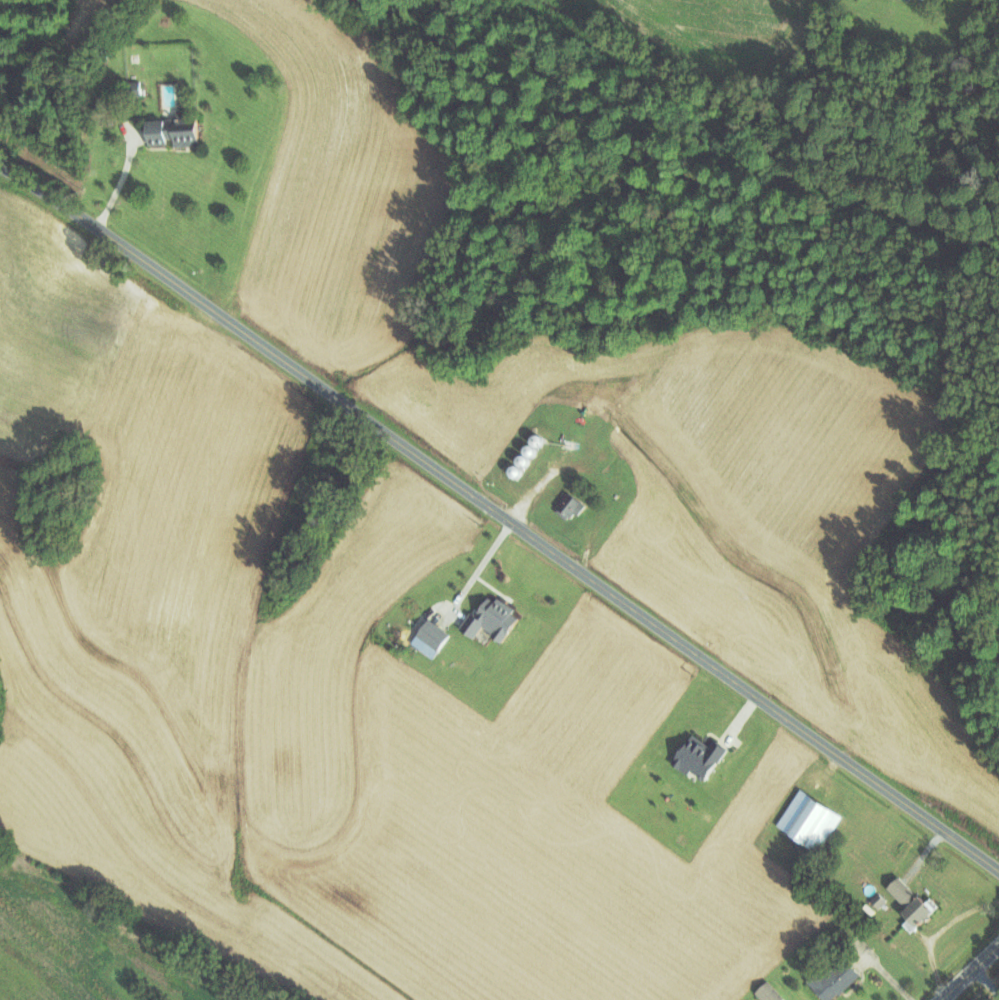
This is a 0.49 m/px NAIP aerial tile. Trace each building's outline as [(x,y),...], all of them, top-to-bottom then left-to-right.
[(129,95),(142,95),(142,80),(129,81),(129,95)] [(148,119),(149,142),(174,141),(174,145),(199,144),(197,119),(187,120),(186,109),(178,109),(178,118),(148,119)] [(585,503),(568,490),(556,506),(573,519),(585,503)] [(503,641),(521,614),(490,594),(477,614),(472,610),(461,628),(476,638),(483,627),(503,641)] [(439,650),(451,633),(430,618),(418,634),(439,650)] [(707,780),(728,748),(715,739),(711,745),(693,733),(673,764),(689,774),(692,770),(707,780)] [(844,815),(801,788),(778,825),(820,852),(844,815)] [(908,908),(904,912),(910,918),(904,924),(912,933),(941,906),(932,897),(927,903),(901,875),(888,887),(908,908)] [(888,900),(881,892),(872,900),(879,908),(888,900)] [(861,973),(846,958),(828,976),(821,969),(808,981),(826,999),(833,999),(861,973)] [(769,980),(756,992),(763,999),(783,999),(786,998),(769,980)]
